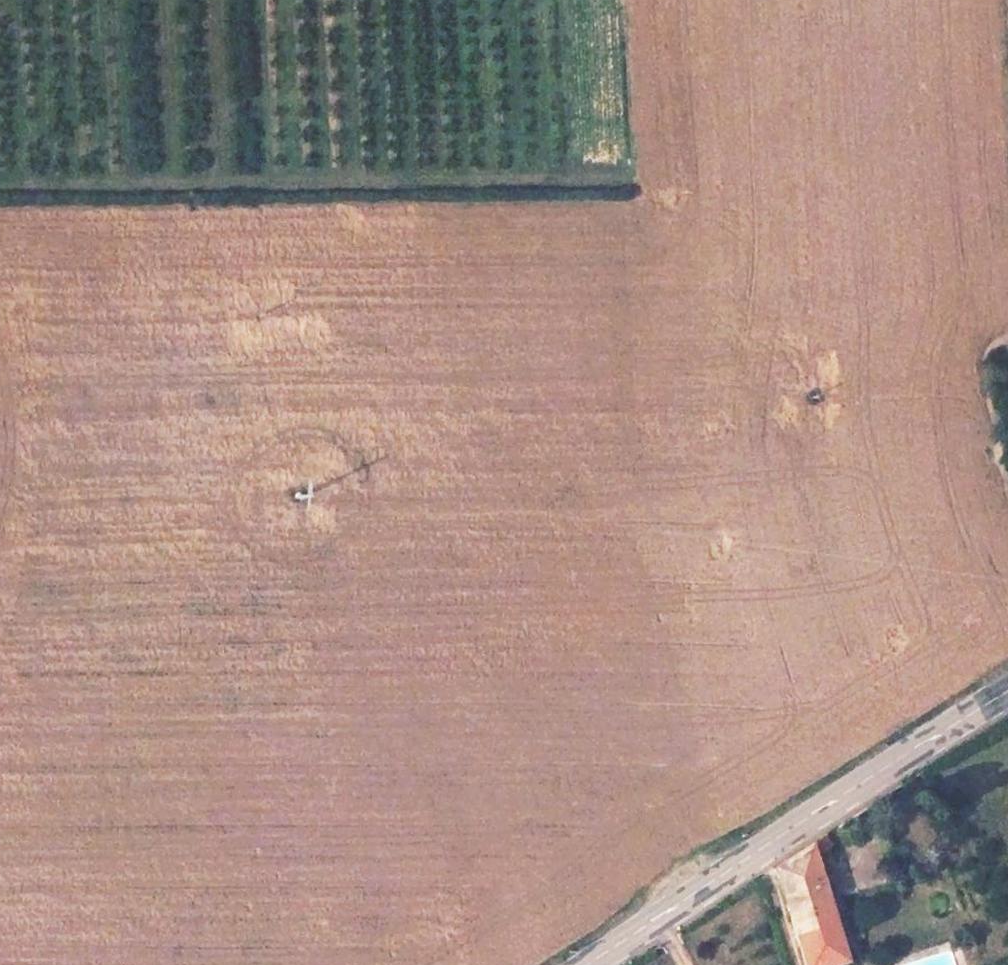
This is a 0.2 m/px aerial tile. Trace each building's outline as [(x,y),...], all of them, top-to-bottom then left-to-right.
[(812,837),(782,859),(816,964),(842,964),(839,957),(854,952),(844,923),(839,925),(812,837)]
